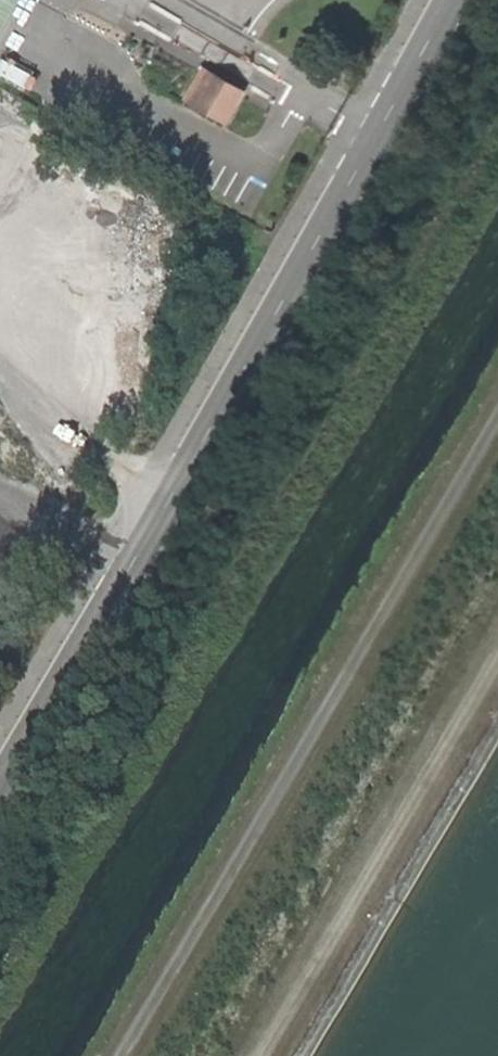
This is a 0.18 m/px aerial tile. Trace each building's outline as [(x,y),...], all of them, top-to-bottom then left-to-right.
[(178,92),(216,113),(224,99),(230,88),(193,66),(178,92)]
